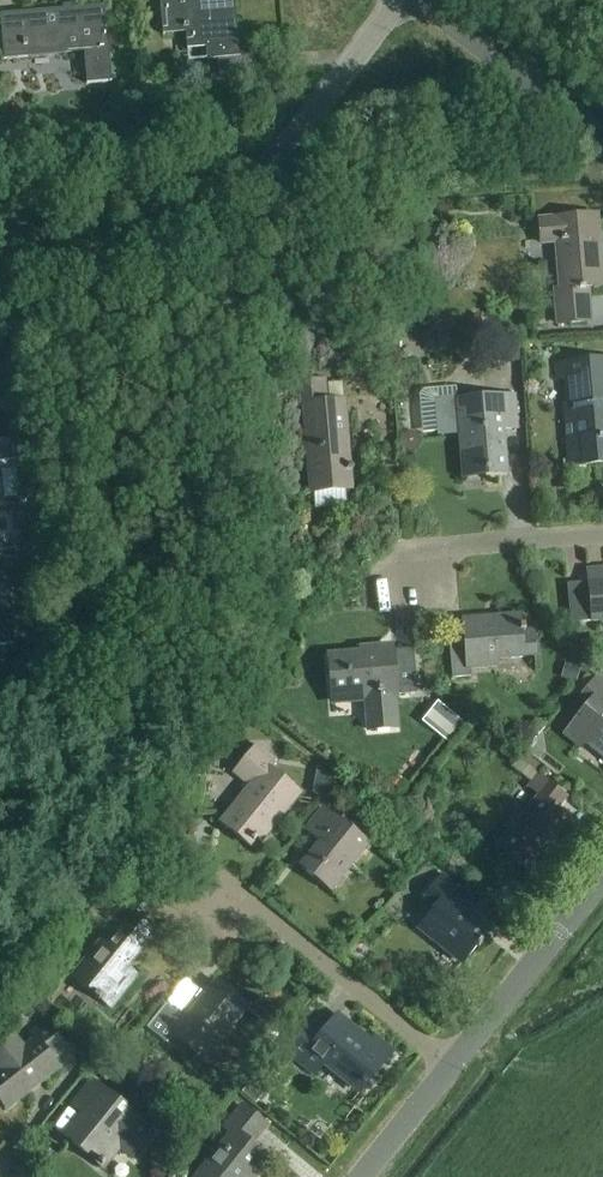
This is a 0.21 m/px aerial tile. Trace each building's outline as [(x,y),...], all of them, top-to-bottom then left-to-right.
[(218,60),(220,75),(256,72),(254,56),(240,57),(234,0),(160,0),(163,36),(186,34),(188,50),(206,48),(207,61),(218,60)] [(85,85),(111,83),(105,7),(0,16),(0,18),(4,62),(28,60),(28,57),(83,52),(85,85)] [(596,215),(539,221),(540,243),(557,242),(561,290),(555,290),(558,324),(588,322),(585,288),(602,287),(596,215)] [(566,404),(567,424),(566,424),(570,467),(602,464),(602,359),(557,363),(558,380),(570,379),(572,403),(566,404)] [(345,489),(350,488),(344,401),(328,402),(327,380),(293,383),(295,407),(304,406),(308,450),(309,450),(312,491),(313,491),(315,506),(346,504),(345,489)] [(438,403),(441,433),(459,431),(463,474),(485,472),(486,477),(508,475),(504,430),(518,429),(515,396),(438,403)] [(16,461),(14,439),(0,440),(0,463),(16,461)] [(571,624),(602,621),(602,569),(588,570),(589,582),(568,584),(571,624)] [(14,645),(7,570),(0,571),(0,646),(14,645)] [(488,668),(488,661),(534,656),(531,631),(520,632),(518,614),(463,620),(465,642),(448,644),(452,680),(469,678),(469,670),(488,668)] [(597,653),(593,639),(582,642),(586,656),(597,653)] [(331,697),(366,694),(369,730),(395,728),(392,691),(395,690),(392,648),(374,650),(375,654),(327,658),(331,697)] [(579,667),(567,664),(564,677),(575,680),(579,667)] [(581,749),(587,741),(602,754),(602,681),(597,677),(581,696),(590,703),(564,736),(581,749)] [(461,724),(438,705),(423,723),(447,742),(461,724)] [(221,823),(251,847),(257,839),(262,843),(301,795),(269,769),(276,761),(257,746),(234,774),(250,787),(221,823)] [(528,871),(570,820),(558,810),(567,798),(538,775),(537,774),(528,786),(529,787),(541,796),(499,848),(528,871)] [(306,831),(321,843),(301,868),(331,892),(368,845),(365,842),(370,835),(345,815),(340,822),(323,809),(306,831)] [(429,891),(442,901),(420,928),(464,964),(478,946),(479,948),(484,943),(482,941),(487,935),(458,912),(469,898),(442,876),(429,891)] [(95,998),(101,1003),(103,1001),(110,1008),(134,980),(123,971),(154,934),(126,910),(107,932),(110,935),(74,978),(96,996),(95,998)] [(147,1028),(167,1044),(174,1036),(207,1061),(248,1010),(214,983),(185,1020),(166,1005),(147,1028)] [(290,1053),(317,1075),(326,1064),(361,1092),(392,1054),(376,1040),(372,1045),(338,1018),(320,1041),(308,1031),(290,1053)] [(8,1110),(60,1069),(53,1060),(68,1049),(48,1023),(33,1035),(37,1040),(25,1049),(13,1034),(0,1045),(0,1100),(8,1110)] [(136,1120),(137,1118),(93,1081),(73,1105),(90,1119),(85,1126),(83,1124),(70,1140),(103,1167),(106,1163),(103,1161),(116,1145),(132,1158),(152,1134),(136,1120)] [(268,1159),(251,1146),(267,1126),(245,1108),(227,1130),(233,1135),(199,1176),(253,1176),(268,1159)]
